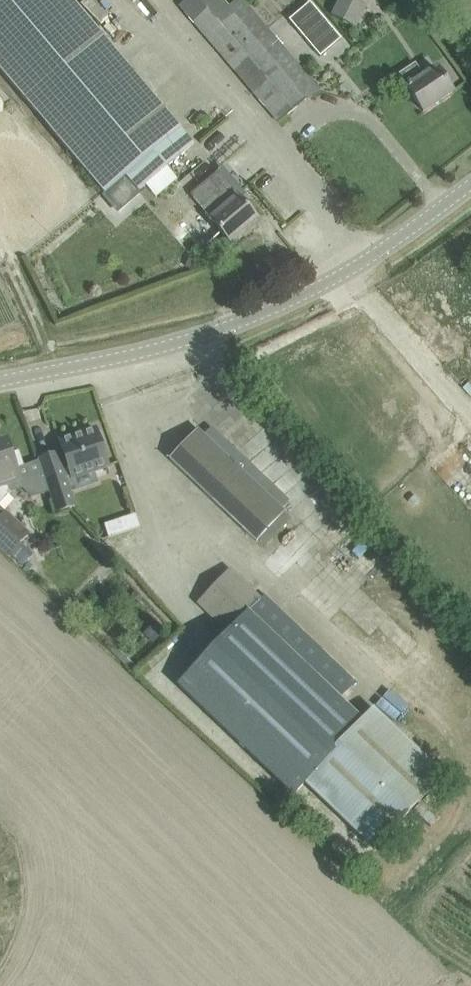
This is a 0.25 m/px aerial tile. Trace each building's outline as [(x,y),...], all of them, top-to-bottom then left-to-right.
[(181,129),(71,0),(4,0),(0,3),(0,72),(104,194),(125,176),(138,191),(193,144),(180,129),(181,129)] [(278,124),(320,88),(244,0),(235,0),(229,5),(224,0),(185,0),(177,7),(278,124)] [(331,14),(345,22),(355,1),(353,0),(338,0),(331,14)] [(309,2),(289,19),(320,56),(340,38),(309,2)] [(408,88),(407,88),(423,111),(453,92),(437,68),(424,77),(415,64),(399,75),(408,88)] [(212,221),(216,226),(229,241),(256,218),(217,173),(191,196),(212,221)] [(57,454),(38,460),(38,461),(43,474),(50,492),(57,513),(75,506),(70,493),(66,481),(95,470),(108,466),(101,447),(103,446),(104,444),(101,434),(99,433),(97,433),(95,429),(60,441),(64,454),(58,456),(57,454)] [(169,459),(256,541),(284,512),(197,429),(169,459)] [(10,493),(21,489),(31,499),(50,492),(43,474),(38,461),(24,466),(23,464),(19,451),(10,453),(6,441),(0,444),(0,504),(10,493)] [(9,556),(29,534),(5,511),(0,517),(0,548),(9,556)] [(107,534),(140,524),(136,514),(104,525),(107,534)] [(198,602),(229,631),(178,685),(294,796),(304,784),(374,851),(445,777),(373,707),(362,719),(340,699),(356,682),(264,595),(259,599),(229,570),(198,602)]
